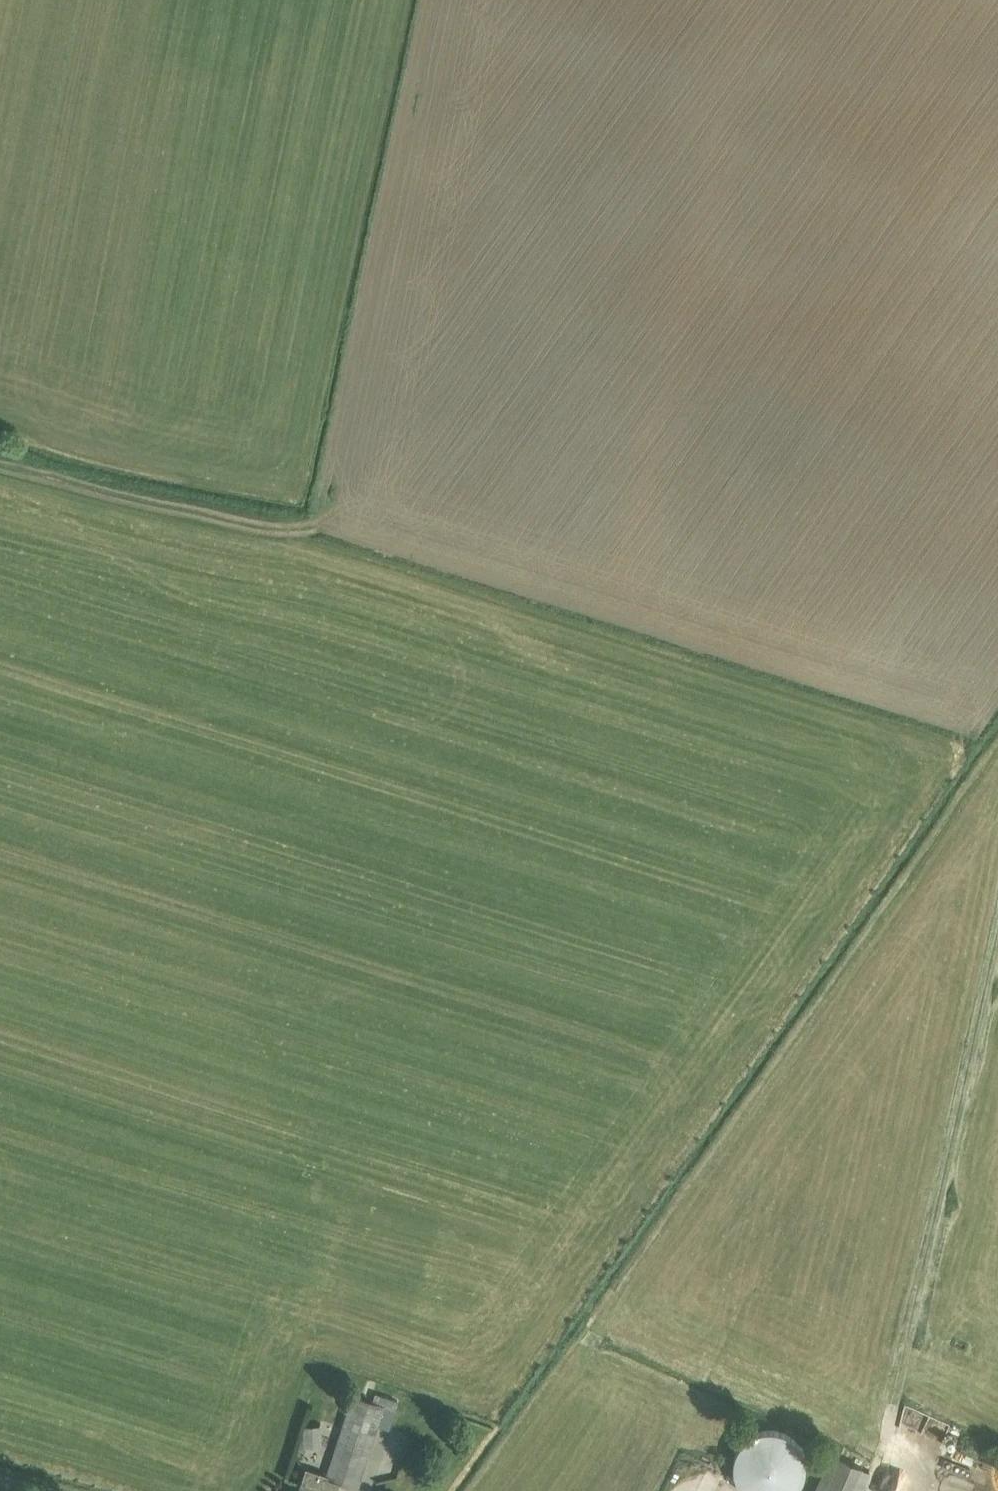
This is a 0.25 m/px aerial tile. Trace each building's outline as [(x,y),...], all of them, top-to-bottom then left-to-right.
[(373,1399),(355,1393),(329,1473),(342,1477),(341,1482),(358,1487),(388,1395),(376,1391),(373,1399)] [(922,1430),(938,1437),(945,1420),(929,1413),(922,1430)] [(796,1488),(801,1481),(803,1477),(805,1472),(805,1465),(805,1455),(802,1448),(797,1440),(791,1435),(785,1431),(778,1428),(772,1427),(760,1429),(754,1431),(750,1434),(747,1437),(743,1440),(736,1451),(734,1455),(733,1461),(734,1472),(737,1480),(743,1487),(747,1490),(794,1490),(796,1488)] [(871,1470),(831,1452),(814,1490),(862,1490),(871,1470)] [(342,1477),(329,1473),(307,1466),(298,1490),(338,1490),(341,1482),(342,1477)]
